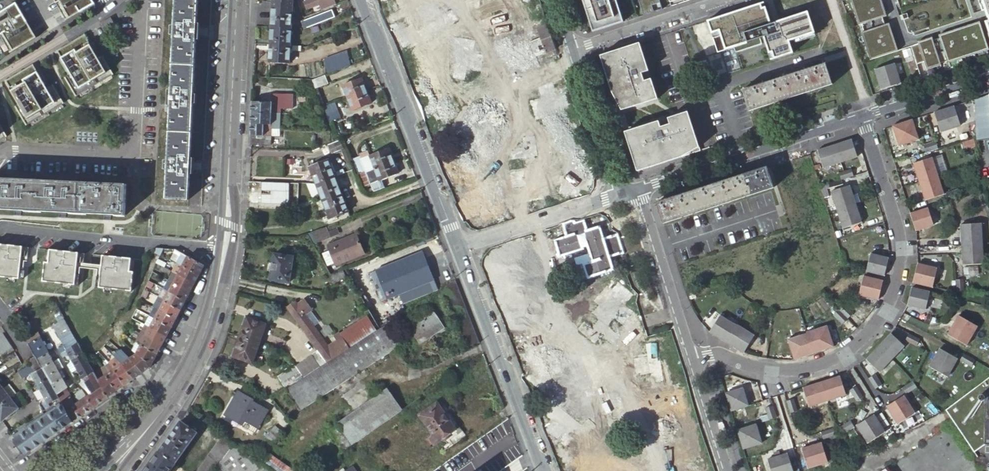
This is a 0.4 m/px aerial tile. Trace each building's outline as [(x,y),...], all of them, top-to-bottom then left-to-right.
[(93,0),(53,0),(66,21),(95,3),(93,0)] [(173,25),(171,25),(170,33),(172,34),(173,34),(170,93),(168,93),(167,100),(169,100),(167,159),(164,160),(164,168),(166,169),(165,199),(188,200),(189,174),(192,173),(193,158),(190,157),(196,39),(199,38),(199,23),(196,22),(197,0),(174,0),(173,25)] [(304,2),(307,9),(331,0),(309,0),(304,2)] [(411,4),(410,0),(393,0),(396,9),(411,4)] [(583,3),(584,6),(585,10),(592,31),(623,21),(616,0),(582,0),(583,3)] [(643,15),(662,9),(659,0),(638,0),(643,15)] [(861,24),(863,23),(866,30),(863,31),(872,58),(900,49),(891,22),(887,23),(884,16),(888,15),(883,0),(853,0),(861,24)] [(983,10),(986,9),(988,17),(988,0),(980,0),(983,10)] [(273,2),(271,27),(291,29),(293,4),(273,2)] [(764,2),(707,20),(717,52),(720,52),(732,48),(747,43),(747,42),(763,37),(769,53),(771,52),(774,59),(793,53),(789,41),(814,33),(807,11),(771,23),(764,2)] [(15,3),(0,13),(0,36),(11,53),(37,38),(15,3)] [(304,29),(318,23),(315,16),(301,22),(304,29)] [(111,17),(101,23),(108,35),(118,30),(111,17)] [(981,21),(941,34),(942,37),(935,39),(934,36),(920,41),(920,43),(912,45),(918,63),(926,61),(928,68),(943,64),(942,62),(949,60),(950,61),(988,49),(988,44),(981,21)] [(536,56),(554,52),(546,23),(534,26),(537,39),(511,46),(509,38),(499,41),(505,65),(521,61),(524,71),(539,67),(536,56)] [(270,45),(290,46),(291,29),(271,27),(270,45)] [(65,78),(76,97),(114,74),(102,56),(98,58),(84,34),(69,44),(69,45),(59,51),(58,50),(57,51),(71,74),(65,78)] [(456,36),(449,77),(465,80),(468,67),(481,70),(484,54),(473,52),(476,40),(456,36)] [(599,55),(618,111),(657,98),(651,79),(644,82),(642,74),(649,71),(639,42),(599,55)] [(290,64),(290,46),(270,45),(269,63),(290,64)] [(732,48),(720,52),(727,74),(741,69),(738,57),(735,58),(732,48)] [(345,53),(323,61),(328,74),(350,66),(345,53)] [(715,74),(725,71),(720,53),(710,56),(715,74)] [(692,64),(698,83),(712,78),(706,59),(692,64)] [(742,90),(749,111),(833,85),(826,63),(742,90)] [(894,63),(874,69),(881,89),(891,86),(900,83),(894,63)] [(15,107),(26,126),(64,103),(53,85),(47,88),(33,65),(32,65),(33,67),(22,73),(21,72),(5,81),(19,105),(15,107)] [(325,76),(312,81),(315,90),(328,85),(325,76)] [(348,98),(365,92),(360,79),(343,86),(348,98)] [(370,104),(365,92),(348,98),(353,111),(370,104)] [(976,97),(977,139),(988,138),(988,94),(976,97)] [(271,103),(252,102),(251,113),(271,114),(272,109),(280,109),(280,104),(288,104),(288,95),(272,95),(271,103)] [(483,114),(470,107),(457,128),(467,134),(471,126),(486,135),(484,138),(497,146),(508,126),(497,120),(503,110),(490,102),(483,114)] [(334,103),(323,108),(329,122),(340,118),(334,103)] [(945,108),(935,111),(941,131),(961,124),(955,105),(945,108)] [(624,132),(637,171),(701,150),(688,111),(668,118),(670,123),(661,126),(659,121),(624,132)] [(271,123),(271,114),(251,113),(251,123),(271,124),(271,123)] [(915,125),(913,118),(902,122),(893,124),(900,144),(919,138),(915,125)] [(251,123),(250,145),(269,146),(270,136),(279,137),(279,129),(271,129),(271,124),(251,123)] [(858,155),(853,137),(836,142),(841,160),(858,155)] [(340,142),(328,146),(330,154),(343,149),(340,142)] [(836,142),(818,148),(824,166),(841,160),(836,142)] [(352,163),(357,176),(360,175),(364,173),(392,163),(387,150),(352,163)] [(932,155),(913,161),(919,180),(939,174),(932,155)] [(934,157),(940,173),(946,170),(940,155),(934,157)] [(309,168),(316,186),(334,179),(327,161),(309,168)] [(397,175),(392,163),(364,173),(369,186),(372,195),(384,190),(381,182),(397,175)] [(656,202),(664,223),(775,188),(769,166),(745,174),(706,186),(673,197),(656,202)] [(364,173),(360,175),(364,188),(369,186),(364,173)] [(939,174),(919,180),(925,198),(944,192),(939,174)] [(0,179),(0,210),(124,215),(125,185),(0,179)] [(334,179),(316,186),(320,197),(338,190),(334,179)] [(457,205),(463,219),(475,213),(480,223),(502,214),(498,203),(488,208),(477,180),(462,187),(467,200),(457,205)] [(851,183),(832,190),(838,208),(857,202),(851,183)] [(338,190),(320,197),(329,220),(347,213),(338,190)] [(863,220),(857,202),(838,208),(844,227),(863,220)] [(928,205),(910,211),(916,229),(934,223),(928,205)] [(964,222),(961,222),(961,226),(962,243),(982,242),(981,221),(964,222)] [(573,222),(565,225),(569,238),(557,242),(561,254),(581,248),(581,246),(574,225),(573,222)] [(574,225),(581,246),(589,244),(592,253),(618,245),(615,237),(602,241),(599,229),(586,233),(583,222),(574,225)] [(330,239),(326,227),(311,233),(316,244),(330,239)] [(311,233),(306,235),(312,245),(316,244),(311,233)] [(326,246),(328,251),(333,264),(334,267),(363,255),(355,235),(326,246)] [(508,252),(487,258),(494,280),(505,277),(504,272),(528,265),(526,259),(537,256),(533,242),(522,245),(520,238),(505,242),(508,252)] [(982,242),(962,243),(963,264),(984,263),(982,242)] [(0,244),(0,277),(23,279),(24,269),(18,268),(19,261),(28,262),(30,247),(21,246),(0,244)] [(618,245),(592,253),(595,263),(586,266),(589,276),(611,269),(607,256),(620,252),(618,245)] [(71,252),(46,250),(43,282),(79,285),(80,268),(84,268),(84,264),(85,254),(71,252)] [(184,265),(189,256),(175,250),(174,254),(182,258),(179,263),(184,265)] [(871,250),(866,269),(884,273),(889,255),(871,250)] [(333,264),(328,251),(322,254),(326,267),(333,264)] [(422,251),(369,273),(381,302),(398,295),(401,304),(437,289),(433,280),(422,251)] [(195,252),(193,257),(199,260),(202,256),(195,252)] [(274,254),(270,281),(290,284),(294,257),(274,254)] [(132,291),(135,259),(128,258),(103,255),(102,265),(98,265),(98,269),(96,287),(132,291)] [(204,264),(189,256),(184,265),(200,274),(204,264)] [(937,266),(918,262),(913,281),(932,285),(937,266)] [(184,265),(179,263),(174,272),(175,272),(179,274),(184,265)] [(195,282),(200,274),(184,265),(179,274),(195,282)] [(179,274),(175,272),(170,280),(174,283),(179,274)] [(877,277),(863,273),(858,292),(877,299),(882,278),(877,277)] [(190,291),(195,282),(179,274),(174,283),(190,291)] [(478,344),(453,280),(441,288),(464,350),(478,344)] [(616,316),(625,323),(634,310),(627,306),(635,294),(617,282),(605,299),(601,297),(592,310),(611,323),(616,316)] [(186,299),(190,291),(174,283),(170,291),(186,299)] [(920,289),(913,286),(909,298),(908,304),(926,309),(930,291),(920,289)] [(165,300),(170,291),(164,288),(159,297),(160,297),(165,300)] [(181,309),(186,299),(170,291),(165,300),(181,309)] [(539,311),(544,306),(537,299),(532,304),(539,311)] [(176,319),(181,309),(165,300),(163,303),(159,310),(176,319)] [(294,302),(286,308),(318,352),(327,364),(334,359),(325,346),(304,316),(312,310),(304,300),(296,306),(294,302)] [(158,301),(155,307),(159,310),(163,303),(158,301)] [(159,310),(155,307),(150,316),(150,317),(155,319),(159,310)] [(171,328),(176,319),(159,310),(155,319),(171,328)] [(433,312),(409,327),(420,343),(429,337),(428,335),(442,325),(433,312)] [(729,340),(740,323),(723,313),(712,330),(729,340)] [(975,325),(957,315),(947,333),(965,343),(975,325)] [(150,317),(146,326),(150,328),(155,319),(150,317)] [(244,325),(239,337),(259,344),(267,325),(246,317),(242,324),(244,325)] [(589,326),(582,320),(574,329),(593,345),(597,340),(607,349),(618,336),(596,318),(589,326)] [(150,328),(166,337),(171,328),(155,319),(150,328)] [(374,332),(365,319),(335,338),(345,352),(374,332)] [(72,335),(64,320),(52,326),(61,341),(72,335)] [(809,328),(810,329),(815,349),(825,346),(836,343),(830,322),(809,328)] [(740,323),(729,340),(746,351),(747,350),(749,346),(757,333),(741,323),(740,323)] [(345,352),(334,359),(327,364),(320,368),(304,379),(286,391),(300,413),(396,348),(401,345),(387,324),(378,329),(374,332),(345,352)] [(146,326),(141,334),(145,337),(150,328),(146,326)] [(145,337),(161,345),(166,337),(150,328),(145,337)] [(810,329),(790,335),(795,355),(805,352),(815,349),(810,329)] [(38,331),(26,338),(29,343),(41,337),(38,331)] [(905,344),(891,332),(883,340),(879,345),(893,357),(895,354),(905,344)] [(3,334),(0,336),(0,347),(9,342),(3,334)] [(145,337),(141,334),(137,343),(144,347),(157,354),(161,345),(145,337)] [(61,341),(64,346),(75,340),(72,335),(61,341)] [(29,343),(34,352),(45,345),(41,337),(29,343)] [(259,344),(239,337),(235,349),(233,349),(230,356),(251,364),(259,344)] [(61,355),(63,354),(67,352),(68,355),(71,360),(83,353),(82,352),(75,340),(64,346),(59,349),(61,355)] [(650,384),(664,382),(659,341),(644,343),(645,356),(632,358),(634,373),(649,371),(650,384)] [(9,342),(0,347),(0,351),(5,358),(15,350),(9,342)] [(561,369),(569,360),(548,342),(539,352),(532,346),(521,358),(532,367),(523,378),(540,393),(547,384),(542,379),(555,364),(561,369)] [(136,354),(149,367),(157,354),(144,347),(137,343),(133,350),(136,354)] [(34,352),(36,356),(38,359),(50,353),(45,345),(34,352)] [(880,370),(893,357),(879,345),(867,358),(880,370)] [(958,356),(939,346),(930,364),(948,374),(958,356)] [(327,364),(318,352),(312,356),(320,368),(327,364)] [(38,359),(42,367),(54,361),(50,353),(38,359)] [(83,353),(71,360),(82,379),(94,372),(87,361),(83,353)] [(130,358),(142,372),(149,367),(136,354),(130,358)] [(134,378),(142,372),(130,358),(126,355),(118,360),(121,364),(122,363),(134,378)] [(36,356),(29,360),(36,372),(43,368),(42,367),(38,359),(36,356)] [(304,379),(320,368),(312,356),(296,367),(304,379)] [(60,371),(65,368),(59,358),(54,361),(60,371)] [(109,364),(125,384),(134,378),(122,363),(121,364),(116,359),(109,364)] [(42,367),(43,368),(48,377),(60,371),(54,361),(42,367)] [(102,369),(116,390),(125,384),(109,364),(102,369)] [(31,366),(19,373),(21,376),(23,379),(31,375),(35,373),(31,366)] [(296,367),(295,366),(277,378),(286,391),(304,379),(296,367)] [(52,403),(59,398),(52,385),(48,377),(43,368),(36,372),(35,373),(31,375),(46,402),(52,403)] [(102,387),(108,396),(116,390),(102,369),(95,374),(97,379),(102,387)] [(60,371),(48,377),(52,385),(64,379),(60,371)] [(85,385),(97,379),(95,374),(94,372),(82,379),(85,385)] [(840,374),(822,380),(828,399),(846,393),(840,374)] [(945,411),(974,453),(985,445),(988,445),(988,378),(948,409),(945,411)] [(52,385),(59,398),(68,392),(66,388),(68,387),(64,379),(52,385)] [(82,379),(76,381),(81,387),(88,395),(90,394),(85,385),(82,379)] [(90,394),(102,387),(97,379),(85,385),(90,394)] [(804,386),(810,405),(828,399),(822,380),(804,386)] [(744,386),(726,392),(732,409),(750,403),(744,386)] [(97,404),(108,396),(102,387),(90,394),(88,395),(97,404)] [(0,391),(0,407),(11,398),(4,388),(0,391)] [(77,403),(84,413),(94,406),(86,397),(85,397),(81,391),(76,394),(77,396),(72,400),(75,404),(77,403)] [(59,398),(61,402),(62,403),(63,406),(72,421),(84,413),(77,403),(75,404),(72,400),(68,392),(59,398)] [(905,393),(887,404),(898,422),(916,411),(905,393)] [(94,406),(97,404),(88,395),(86,397),(94,406)] [(237,395),(225,415),(241,425),(243,422),(255,429),(266,412),(250,403),(252,400),(245,396),(244,399),(237,395)] [(11,398),(0,407),(0,420),(2,422),(19,408),(11,398)] [(352,447),(393,418),(379,398),(338,426),(352,447)] [(47,413),(50,415),(51,414),(63,406),(62,403),(47,413)] [(436,405),(419,416),(432,435),(427,438),(433,446),(454,431),(448,422),(436,405)] [(51,414),(61,429),(72,421),(63,406),(51,414)] [(857,424),(868,441),(886,430),(875,413),(857,424)] [(42,421),(12,441),(23,455),(61,429),(51,414),(50,415),(42,421)] [(10,439),(12,441),(42,421),(40,418),(10,439)] [(454,431),(433,446),(438,454),(460,439),(464,436),(452,419),(448,422),(454,431)] [(198,433),(181,421),(159,452),(175,464),(198,433)] [(757,422),(738,428),(744,447),(763,441),(757,422)] [(342,453),(352,447),(338,426),(328,433),(342,453)] [(206,457),(216,464),(230,445),(219,438),(206,457)] [(802,447),(808,467),(828,460),(822,441),(802,447)] [(231,443),(230,445),(216,464),(211,470),(269,470),(257,462),(231,443)] [(768,458),(772,470),(794,470),(788,451),(768,458)] [(175,464),(159,452),(145,470),(170,470),(175,464)] [(195,470),(210,470),(215,464),(205,457),(195,470)]
